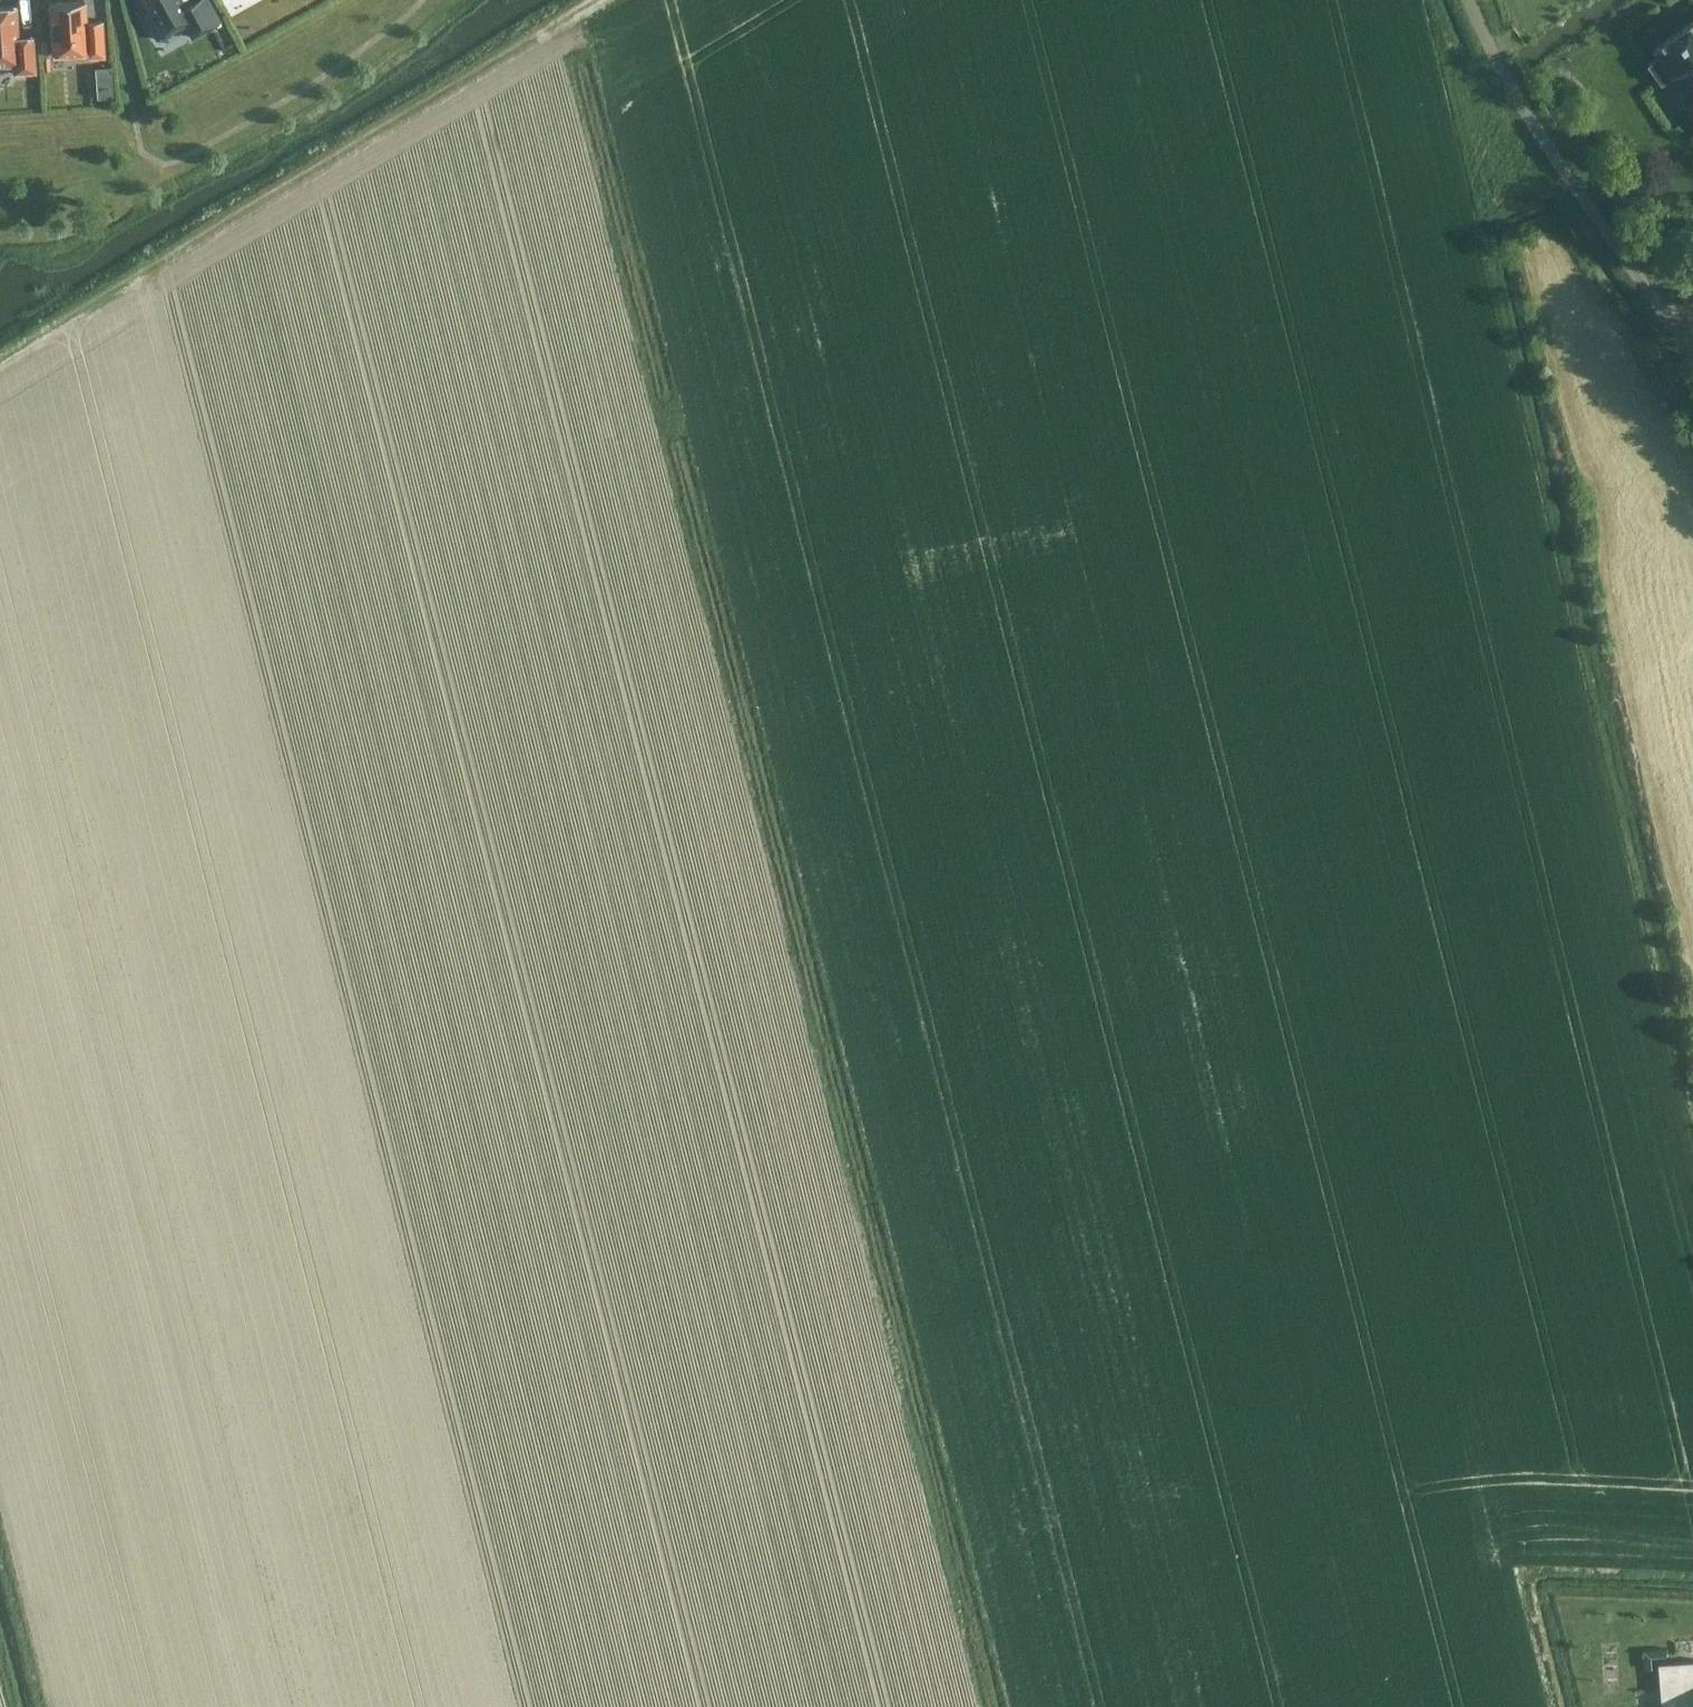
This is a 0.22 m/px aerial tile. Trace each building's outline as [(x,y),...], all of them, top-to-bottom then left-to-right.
[(101,19),(85,20),(84,0),(48,3),(52,53),(85,51),(85,56),(103,55),(101,19)] [(149,12),(143,16),(157,39),(184,22),(192,36),(220,19),(209,0),(191,0),(142,0),(149,12)] [(33,69),(31,33),(16,34),(15,3),(0,4),(0,62),(12,61),(12,70),(33,69)] [(1657,45),(1664,56),(1653,64),(1664,80),(1668,77),(1685,101),(1677,106),(1692,129),(1692,20),(1657,45)] [(97,98),(113,97),(111,67),(95,68),(97,98)] [(1658,1662),(1660,1689),(1680,1688),(1682,1706),(1692,1706),(1692,1659),(1658,1662)]
